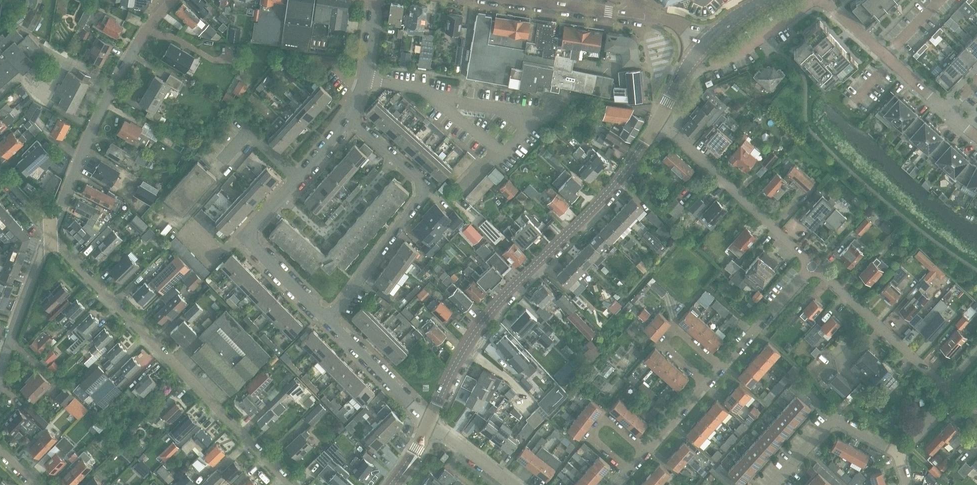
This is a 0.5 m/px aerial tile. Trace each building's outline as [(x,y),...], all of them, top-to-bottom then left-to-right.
[(66,14),(68,0),(59,0),(57,12),(66,14)] [(121,3),(130,4),(130,8),(141,14),(149,5),(150,1),(152,2),(152,0),(122,0),(121,3)] [(202,17),(208,10),(203,5),(207,1),(206,0),(189,0),(198,9),(196,11),(202,17)] [(280,43),(282,26),(285,0),(261,0),(260,8),(255,7),(254,15),(254,18),(259,19),(258,22),(255,21),(252,40),(280,43)] [(311,46),(317,0),(287,0),(281,46),(310,50),(311,46)] [(326,48),(328,35),(333,0),(317,0),(311,46),(326,48)] [(348,11),(349,0),(333,0),(328,35),(344,37),(346,27),(347,27),(348,19),(349,12),(348,11)] [(902,6),(897,0),(858,0),(852,5),(867,22),(865,23),(869,28),(876,21),(873,17),(891,1),(898,9),(902,6)] [(966,0),(958,8),(967,17),(975,9),(969,4),(966,0)] [(391,3),(389,20),(390,20),(390,21),(391,21),(391,20),(396,21),(396,24),(401,24),(404,5),(399,4),(398,4),(397,2),(394,2),(392,3),(391,3)] [(184,4),(176,12),(192,27),(196,23),(202,28),(206,24),(200,18),(199,19),(184,4)] [(408,26),(424,28),(427,7),(412,5),(410,15),(406,14),(404,25),(409,26),(408,26)] [(24,23),(34,29),(42,14),(31,9),(24,23)] [(230,19),(222,12),(218,17),(225,24),(230,19)] [(103,29),(117,37),(123,25),(115,21),(116,19),(106,14),(102,21),(100,20),(97,25),(103,28),(103,29)] [(475,29),(467,77),(471,77),(475,78),(541,89),(544,89),(545,84),(551,86),(560,87),(563,88),(567,89),(571,89),(615,98),(614,87),(615,87),(614,83),(613,82),(614,78),(572,70),(575,57),(556,54),(558,37),(554,36),(556,25),(530,21),(526,49),(495,44),(488,43),(489,35),(491,21),(492,16),(485,15),(477,14),(475,29)] [(88,18),(82,15),(78,23),(84,26),(88,18)] [(466,38),(467,28),(461,27),(462,17),(449,15),(447,33),(459,34),(458,45),(464,45),(465,38),(466,38)] [(65,47),(77,23),(63,16),(51,39),(65,47)] [(951,16),(946,21),(950,25),(955,20),(954,19),(951,16)] [(489,35),(488,43),(495,44),(526,49),(530,21),(514,19),(496,17),(496,21),(491,21),(489,35)] [(858,62),(850,53),(849,54),(827,30),(828,29),(820,20),(810,29),(811,30),(814,33),(794,51),(802,60),(803,60),(803,59),(804,58),(819,74),(817,75),(816,76),(824,85),(839,72),(842,75),(843,76),(858,62)] [(217,31),(209,24),(200,35),(217,40),(219,39),(221,36),(216,32),(217,31)] [(89,31),(81,26),(77,33),(86,38),(89,31)] [(558,37),(556,54),(575,57),(575,56),(580,57),(581,46),(584,29),(564,27),(560,26),(558,37)] [(230,27),(229,39),(239,41),(240,35),(237,35),(237,28),(230,27)] [(5,84),(20,70),(23,73),(35,63),(29,56),(41,46),(30,34),(25,38),(16,28),(5,37),(3,34),(0,36),(0,88),(5,84)] [(581,46),(580,57),(598,60),(600,49),(602,32),(584,29),(581,46)] [(635,35),(632,37),(630,36),(628,36),(628,35),(613,33),(608,33),(606,47),(607,47),(605,58),(623,61),(623,62),(638,61),(637,44),(636,44),(636,42),(635,40),(638,38),(635,35)] [(435,36),(423,35),(419,67),(431,68),(435,36)] [(87,49),(84,55),(101,64),(111,44),(98,37),(91,51),(87,49)] [(973,37),(966,45),(976,56),(976,41),(973,37)] [(168,49),(162,58),(176,67),(185,72),(194,57),(171,43),(168,49)] [(958,53),(971,65),(976,58),(976,56),(966,45),(958,53)] [(954,49),(947,56),(963,72),(971,65),(958,53),(954,49)] [(402,51),(399,64),(409,66),(412,53),(402,51)] [(287,52),(278,63),(281,66),(282,66),(288,71),(294,64),(289,60),(292,57),(287,52)] [(947,56),(939,64),(943,68),(955,80),(963,72),(947,56)] [(278,63),(272,69),(276,72),(281,66),(278,63)] [(939,64),(931,72),(935,76),(948,88),(955,80),(943,68),(939,64)] [(777,70),(773,66),(764,67),(760,71),(759,70),(753,76),(755,78),(754,78),(770,92),(784,76),(784,75),(785,74),(778,68),(777,70)] [(620,87),(615,87),(614,87),(615,98),(615,100),(629,100),(642,99),(639,70),(619,72),(620,87)] [(55,93),(63,96),(59,104),(54,102),(51,109),(55,111),(56,109),(60,111),(62,106),(64,107),(64,109),(65,111),(67,111),(69,110),(79,114),(82,107),(79,106),(91,82),(88,81),(90,76),(80,71),(78,76),(69,71),(62,85),(60,84),(55,93)] [(154,77),(147,89),(162,98),(169,85),(177,90),(182,82),(169,74),(165,83),(154,77)] [(267,75),(262,82),(265,85),(271,78),(267,75)] [(243,97),(249,86),(241,81),(234,92),(243,97)] [(315,89),(311,94),(323,105),(332,96),(319,84),(319,85),(315,81),(311,86),(315,89)] [(256,88),(259,91),(265,85),(262,82),(256,88)] [(21,86),(16,90),(20,95),(25,91),(21,86)] [(162,115),(154,111),(162,98),(147,89),(139,102),(150,108),(145,115),(157,123),(158,121),(163,124),(166,119),(161,116),(162,115)] [(726,106),(706,89),(700,95),(706,100),(682,128),(692,136),(704,122),(709,126),(726,106)] [(394,103),(400,96),(396,93),(390,100),(394,103)] [(895,93),(876,115),(878,117),(879,115),(890,125),(893,122),(910,103),(903,98),(902,100),(895,93)] [(249,104),(255,97),(251,94),(245,101),(249,104)] [(315,114),(323,105),(311,94),(302,103),(315,114)] [(723,94),(719,100),(725,105),(730,100),(723,94)] [(33,100),(29,95),(20,103),(24,108),(33,100)] [(407,107),(410,103),(403,97),(400,101),(407,107)] [(243,110),(249,104),(245,101),(240,107),(243,110)] [(367,115),(376,123),(387,111),(378,102),(367,115)] [(9,112),(13,109),(7,103),(0,109),(1,110),(0,111),(0,120),(9,112)] [(25,114),(35,123),(43,109),(32,103),(25,114)] [(302,103),(294,112),(306,123),(315,114),(302,103)] [(900,136),(902,138),(921,117),(914,111),(916,109),(910,103),(893,122),(904,132),(900,136)] [(631,113),(633,109),(607,105),(597,104),(595,114),(604,116),(603,119),(619,122),(618,123),(623,124),(623,125),(625,127),(620,134),(631,141),(644,121),(631,113)] [(410,109),(416,115),(419,111),(413,106),(410,109)] [(387,111),(376,123),(385,131),(396,119),(387,111)] [(423,121),(426,117),(419,111),(416,115),(423,121)] [(0,120),(0,131),(15,118),(9,112),(0,120)] [(298,133),(306,123),(294,112),(286,121),(280,115),(279,115),(298,133)] [(51,132),(63,138),(70,124),(63,120),(64,118),(54,113),(52,118),(57,121),(51,132)] [(726,118),(721,114),(704,134),(707,138),(704,141),(720,154),(732,140),(732,139),(736,133),(723,122),(726,118)] [(277,130),(290,142),(298,133),(279,115),(271,124),(277,130)] [(908,136),(919,145),(936,127),(929,121),(927,123),(921,117),(902,138),(904,140),(908,136)] [(385,131),(394,140),(405,127),(396,119),(385,131)] [(22,126),(26,130),(28,127),(33,124),(29,120),(22,126)] [(125,121),(117,133),(126,138),(125,140),(137,147),(139,143),(144,146),(150,137),(140,131),(142,129),(136,126),(136,127),(125,121)] [(428,126),(435,131),(438,128),(431,122),(428,126)] [(33,124),(28,127),(35,135),(40,131),(33,124)] [(405,127),(394,140),(404,148),(415,135),(405,127)] [(942,132),(936,127),(919,145),(930,155),(926,159),(928,161),(947,140),(940,134),(942,132)] [(3,150),(22,133),(18,128),(14,132),(13,130),(0,142),(0,146),(3,150)] [(441,137),(444,134),(438,128),(435,131),(441,137)] [(281,151),(290,142),(277,130),(269,139),(281,151)] [(171,146),(175,139),(162,131),(158,138),(171,146)] [(597,141),(602,144),(604,140),(624,153),(630,144),(609,131),(606,136),(602,133),(597,141)] [(731,158),(729,159),(729,162),(732,165),(735,164),(737,163),(745,170),(756,158),(760,152),(754,147),(754,146),(745,139),(748,136),(744,132),(737,141),(741,144),(730,157),(731,158)] [(24,143),(23,141),(26,138),(22,133),(3,150),(9,156),(24,143)] [(404,148),(413,156),(424,143),(415,135),(404,148)] [(453,148),(456,144),(450,139),(447,142),(453,148)] [(28,173),(38,161),(45,167),(59,151),(47,141),(44,145),(38,140),(24,156),(24,157),(25,156),(27,158),(21,164),(28,173)] [(934,159),(945,168),(961,150),(955,144),(953,146),(947,140),(928,161),(930,163),(934,159)] [(124,153),(130,156),(132,152),(125,148),(123,149),(112,142),(106,153),(119,161),(124,153)] [(359,149),(355,145),(347,154),(359,165),(372,150),(364,143),(359,149)] [(424,143),(413,156),(422,164),(433,151),(424,143)] [(463,151),(456,144),(453,148),(460,154),(463,151)] [(580,146),(577,150),(599,172),(608,163),(596,152),(592,149),(589,149),(587,152),(588,154),(584,152),(585,151),(580,146)] [(609,147),(605,154),(610,157),(614,150),(609,147)] [(560,161),(547,149),(541,155),(555,167),(560,161)] [(591,181),(599,172),(577,150),(573,154),(578,158),(582,161),(581,161),(585,165),(579,170),(591,181)] [(664,160),(686,180),(694,170),(672,150),(664,160)] [(957,180),(954,185),(956,186),(972,163),(966,157),(968,155),(961,150),(945,168),(957,180)] [(144,166),(150,156),(141,151),(135,161),(144,166)] [(422,164),(432,172),(443,160),(433,151),(422,164)] [(768,169),(779,157),(772,151),(761,163),(768,169)] [(468,152),(464,156),(472,163),(476,159),(468,152)] [(339,163),(347,170),(351,174),(359,165),(347,154),(339,163)] [(248,156),(242,162),(246,166),(252,159),(248,156)] [(464,156),(460,160),(468,167),(472,163),(464,156)] [(432,172),(442,181),(446,176),(450,172),(453,169),(443,160),(432,172)] [(460,160),(457,164),(465,171),(468,167),(460,160)] [(110,187),(119,172),(101,161),(92,176),(110,187)] [(198,161),(165,198),(184,215),(216,178),(198,161)] [(241,172),(246,166),(242,162),(237,168),(241,172)] [(30,174),(40,183),(50,171),(39,163),(30,174)] [(351,174),(347,170),(339,163),(330,173),(343,184),(351,174)] [(956,186),(959,188),(962,183),(963,183),(960,189),(975,196),(976,191),(976,165),(972,163),(956,186)] [(457,164),(453,168),(461,175),(465,171),(457,164)] [(792,180),(804,191),(813,181),(794,164),(782,177),(776,172),(763,187),(775,198),(792,180)] [(266,167),(258,176),(270,188),(279,178),(266,167)] [(374,167),(368,173),(372,176),(377,170),(374,167)] [(495,167),(487,175),(497,184),(504,175),(495,167)] [(453,169),(450,172),(458,179),(461,175),(453,168),(453,169)] [(575,191),(581,184),(565,169),(553,182),(572,201),(579,194),(575,191)] [(450,172),(446,176),(454,183),(458,179),(450,172)] [(330,173),(322,182),(335,193),(343,184),(330,173)] [(368,173),(362,180),(366,183),(372,176),(368,173)] [(232,174),(226,181),(229,184),(235,177),(232,174)] [(487,175),(484,179),(492,186),(495,182),(487,175)] [(262,196),(270,188),(258,176),(249,185),(262,196)] [(326,255),(284,219),(270,235),(313,272),(320,264),(330,273),(339,263),(344,268),(409,193),(393,179),(326,255)] [(484,179),(480,183),(488,190),(492,186),(484,179)] [(514,192),(518,189),(508,179),(499,188),(508,198),(510,197),(511,198),(516,194),(514,192)] [(221,187),(224,190),(229,184),(226,181),(221,187)] [(322,182),(314,192),(326,203),(327,202),(329,205),(333,201),(330,198),(335,193),(322,182)] [(488,190),(480,183),(477,187),(485,194),(488,190)] [(88,184),(83,193),(111,208),(116,198),(114,198),(116,195),(109,191),(107,194),(88,184)] [(140,185),(135,195),(150,204),(156,194),(140,185)] [(249,185),(241,194),(254,206),(262,196),(249,185)] [(538,193),(530,185),(524,191),(532,199),(538,193)] [(357,186),(352,192),(355,195),(361,189),(357,186)] [(477,187),(473,191),(481,198),(485,194),(477,187)] [(553,208),(560,214),(569,204),(551,187),(547,190),(554,197),(547,205),(552,210),(553,208)] [(819,189),(812,197),(816,201),(823,193),(819,189)] [(473,191),(470,195),(477,202),(481,198),(473,191)] [(306,201),(318,212),(326,203),(314,192),(306,201)] [(352,192),(346,198),(349,202),(355,195),(352,192)] [(210,199),(213,202),(219,196),(216,193),(210,199)] [(241,194),(233,203),(245,214),(254,206),(241,194)] [(470,195),(466,199),(474,206),(477,202),(470,195)] [(668,220),(672,224),(687,208),(673,195),(663,206),(673,215),(668,220)] [(801,220),(811,230),(820,220),(824,223),(827,219),(837,229),(840,225),(842,226),(844,223),(843,222),(847,218),(833,205),(835,203),(836,203),(830,197),(829,197),(830,198),(827,200),(822,196),(801,220)] [(644,207),(633,197),(624,206),(635,216),(644,207)] [(699,198),(689,208),(696,215),(706,204),(699,198)] [(208,209),(213,202),(210,199),(205,206),(208,209)] [(470,204),(465,199),(460,204),(466,209),(470,204)] [(80,200),(76,209),(90,216),(86,223),(94,226),(93,228),(93,227),(90,230),(96,236),(100,231),(104,223),(97,219),(100,213),(97,212),(98,209),(80,200)] [(705,223),(710,227),(727,210),(717,201),(705,214),(709,218),(705,223)] [(237,224),(245,214),(233,203),(224,212),(237,224)] [(341,204),(335,210),(339,213),(344,207),(341,204)] [(463,220),(454,212),(449,217),(436,204),(424,216),(425,218),(414,230),(427,243),(422,248),(430,256),(440,247),(435,242),(443,234),(441,233),(449,225),(454,230),(463,220)] [(627,225),(635,216),(624,206),(616,214),(627,225)] [(14,217),(6,209),(0,215),(0,230),(14,217)] [(194,217),(198,221),(206,213),(202,209),(194,217)] [(329,217),(333,220),(339,213),(335,210),(329,217)] [(651,211),(647,215),(650,218),(659,227),(656,230),(666,239),(671,234),(662,225),(664,223),(654,214),(651,211)] [(228,233),(237,224),(224,212),(216,222),(218,224),(222,227),(228,233)] [(210,216),(206,213),(198,221),(202,224),(210,216)] [(148,225),(136,214),(129,222),(141,233),(148,225)] [(623,238),(632,229),(627,225),(616,214),(608,223),(619,233),(623,238)] [(64,223),(67,226),(76,219),(73,215),(64,223)] [(526,223),(520,228),(534,242),(538,237),(537,235),(539,234),(538,233),(540,231),(540,230),(545,225),(542,222),(540,223),(534,217),(530,221),(525,215),(522,218),(526,223)] [(214,220),(210,216),(202,224),(206,228),(214,220)] [(1,238),(5,242),(15,240),(30,237),(22,227),(21,227),(22,226),(14,217),(0,230),(0,239),(1,238)] [(855,230),(861,235),(871,223),(866,218),(855,230)] [(478,226),(495,244),(504,235),(486,219),(478,226)] [(68,228),(83,242),(90,235),(76,220),(68,228)] [(210,232),(218,224),(216,222),(214,220),(206,228),(210,232)] [(600,231),(601,232),(611,241),(619,233),(608,223),(600,231)] [(214,235),(222,227),(218,224),(210,232),(214,235)] [(462,232),(474,244),(481,237),(469,225),(462,232)] [(509,225),(503,231),(513,241),(514,242),(516,240),(523,248),(525,246),(528,244),(529,246),(534,242),(520,228),(516,232),(509,225)] [(106,252),(108,254),(122,239),(113,230),(113,231),(108,226),(98,236),(103,240),(92,251),(99,258),(106,252)] [(150,228),(141,236),(146,241),(155,233),(150,228)] [(756,237),(746,228),(729,247),(738,256),(756,237)] [(648,230),(642,236),(661,254),(667,247),(648,230)] [(614,245),(615,244),(611,241),(601,232),(591,242),(601,252),(600,252),(604,255),(609,249),(613,253),(617,249),(614,245)] [(876,250),(881,254),(895,238),(890,234),(876,250)] [(23,262),(27,251),(25,250),(30,237),(15,240),(13,245),(10,252),(6,251),(5,255),(8,256),(23,262)] [(172,248),(180,241),(176,237),(169,244),(172,248)] [(850,264),(851,265),(863,252),(857,247),(860,243),(854,238),(839,255),(845,260),(844,262),(848,266),(850,264)] [(172,248),(176,252),(184,244),(180,241),(172,248)] [(405,241),(398,251),(412,262),(419,252),(405,241)] [(629,249),(632,246),(628,241),(624,245),(629,249)] [(590,242),(582,250),(593,261),(592,261),(597,266),(605,257),(604,255),(600,252),(601,252),(591,242),(590,242)] [(176,252),(180,256),(188,248),(184,244),(176,252)] [(447,244),(443,249),(452,257),(456,252),(447,244)] [(483,244),(476,250),(485,260),(488,257),(494,263),(494,264),(497,267),(498,267),(503,272),(509,266),(495,251),(494,253),(486,245),(483,244)] [(503,253),(515,266),(525,257),(513,244),(503,253)] [(180,256),(184,260),(192,252),(188,248),(180,256)] [(920,261),(926,255),(920,249),(915,255),(920,261)] [(592,261),(593,261),(582,250),(574,259),(585,269),(592,261)] [(404,272),(412,262),(398,251),(390,261),(404,272)] [(732,259),(724,268),(732,274),(730,276),(729,277),(738,285),(744,278),(747,280),(745,281),(748,283),(751,286),(753,284),(756,288),(760,283),(763,284),(775,269),(774,269),(779,263),(763,251),(759,256),(758,256),(746,271),(732,259)] [(184,260),(188,264),(195,256),(192,252),(184,260)] [(111,270),(122,282),(139,266),(127,254),(111,270)] [(221,266),(230,275),(242,264),(233,254),(221,266)] [(154,291),(153,290),(157,286),(163,293),(164,293),(172,285),(190,268),(178,255),(147,285),(145,282),(134,294),(143,302),(149,297),(151,298),(153,297),(154,295),(153,293),(154,291)] [(5,268),(2,273),(15,278),(17,272),(18,273),(23,262),(8,256),(4,267),(5,268)] [(195,256),(188,264),(191,268),(199,260),(195,256)] [(490,266),(484,271),(496,284),(502,278),(502,277),(503,275),(502,274),(503,272),(498,267),(497,267),(494,264),(494,263),(488,257),(485,260),(490,266)] [(872,261),(872,260),(860,273),(871,284),(883,270),(883,271),(888,265),(881,259),(880,260),(876,257),(872,261)] [(936,264),(929,258),(924,264),(930,270),(936,264)] [(574,259),(566,267),(581,283),(585,287),(589,283),(584,279),(589,274),(584,269),(585,269),(574,259)] [(203,264),(199,260),(191,268),(195,272),(203,264)] [(649,267),(641,260),(636,265),(644,272),(649,267)] [(390,261),(383,271),(397,282),(404,272),(390,261)] [(428,263),(423,269),(426,272),(432,266),(428,263)] [(207,268),(203,264),(195,272),(199,275),(207,268)] [(242,264),(230,275),(238,284),(250,272),(242,264)] [(947,274),(936,264),(930,270),(924,278),(930,284),(937,276),(941,280),(947,274)] [(893,273),(895,275),(890,281),(880,292),(892,303),(902,292),(896,286),(908,272),(901,265),(893,273)] [(468,266),(463,270),(470,276),(472,274),(487,291),(491,288),(496,284),(484,271),(479,276),(474,270),(468,266)] [(609,270),(604,266),(601,269),(606,274),(609,270)] [(190,268),(181,276),(193,289),(203,280),(191,267),(190,268)] [(573,291),(581,283),(566,267),(557,276),(573,291)] [(203,279),(211,272),(207,268),(199,275),(203,279)] [(417,275),(420,278),(426,272),(423,269),(417,275)] [(389,291),(397,282),(383,271),(375,281),(389,291)] [(259,281),(250,272),(238,284),(247,293),(259,281)] [(9,295),(14,284),(13,283),(15,278),(2,273),(0,279),(0,291),(9,295)] [(448,274),(442,281),(448,287),(447,288),(452,293),(449,296),(464,310),(472,302),(457,288),(453,283),(455,281),(448,274)] [(647,283),(651,286),(650,286),(662,297),(667,292),(655,281),(656,280),(652,277),(647,283)] [(465,288),(478,301),(486,293),(473,280),(471,282),(466,278),(462,281),(467,286),(465,288)] [(930,284),(924,278),(915,287),(907,296),(910,299),(900,310),(910,319),(923,304),(927,300),(927,299),(928,297),(926,291),(932,285),(930,284)] [(209,283),(215,290),(219,286),(212,279),(209,283)] [(268,290),(259,281),(247,293),(256,302),(268,290)] [(62,310),(71,301),(66,296),(71,292),(61,283),(43,301),(52,310),(48,314),(52,318),(61,310),(62,310)] [(544,284),(532,295),(543,306),(551,298),(559,307),(561,305),(569,314),(573,310),(576,307),(563,293),(557,299),(554,295),(555,294),(544,284)] [(179,292),(172,285),(164,293),(163,293),(160,296),(167,304),(155,316),(162,323),(169,316),(171,319),(187,304),(177,294),(179,292)] [(417,285),(411,291),(414,295),(420,289),(417,285)] [(953,285),(945,298),(952,303),(960,290),(953,285)] [(219,286),(215,290),(221,295),(224,292),(219,286)] [(418,293),(423,298),(430,292),(425,287),(418,293)] [(256,302),(264,310),(276,299),(268,290),(256,302)] [(711,301),(710,300),(713,297),(706,290),(697,300),(706,308),(711,301)] [(740,310),(745,315),(756,302),(763,295),(758,290),(751,298),(740,310)] [(5,306),(9,295),(0,291),(0,304),(5,306)] [(405,298),(408,301),(414,295),(411,291),(405,298)] [(573,299),(582,308),(586,303),(577,294),(573,299)] [(377,300),(384,305),(387,302),(380,296),(377,300)] [(236,304),(230,297),(226,301),(232,307),(236,304)] [(616,298),(607,307),(614,313),(622,304),(616,298)] [(73,303),(71,301),(62,310),(64,312),(58,318),(67,326),(85,308),(77,299),(73,303)] [(276,299),(264,310),(273,319),(285,308),(276,299)] [(449,318),(448,316),(452,312),(441,301),(438,304),(434,299),(428,305),(443,321),(444,320),(446,321),(449,318)] [(716,300),(711,305),(718,311),(722,306),(716,300)] [(814,300),(800,315),(813,326),(817,322),(813,318),(822,307),(814,300)] [(921,330),(919,332),(929,341),(931,339),(941,327),(946,322),(939,315),(945,307),(938,301),(922,318),(927,323),(921,330)] [(391,310),(393,306),(387,302),(384,305),(391,310)] [(185,314),(191,321),(203,310),(196,303),(185,314)] [(242,310),(236,304),(232,307),(238,313),(242,310)] [(690,309),(679,321),(685,326),(684,327),(687,329),(688,328),(698,316),(702,312),(693,305),(690,309)] [(353,318),(362,327),(373,315),(365,306),(353,318)] [(724,317),(729,312),(722,306),(718,311),(724,317)] [(414,315),(405,307),(401,311),(410,319),(414,315)] [(645,307),(641,311),(648,317),(651,313),(645,307)] [(273,319),(282,328),(294,316),(285,308),(273,319)] [(511,324),(532,345),(538,339),(546,347),(553,340),(549,335),(555,329),(544,320),(541,323),(537,319),(526,309),(511,324)] [(208,340),(193,354),(231,393),(270,355),(226,310),(202,334),(208,340)] [(569,314),(567,316),(590,339),(596,333),(573,310),(569,314)] [(641,311),(638,315),(644,321),(648,317),(641,311)] [(659,312),(652,320),(663,331),(671,322),(659,312)] [(92,336),(89,332),(99,322),(91,313),(80,324),(73,330),(74,331),(74,330),(81,338),(78,341),(77,340),(70,346),(75,352),(92,336)] [(400,313),(396,316),(402,321),(405,318),(400,313)] [(793,313),(786,320),(792,326),(799,319),(793,313)] [(243,319),(250,325),(253,322),(247,315),(243,319)] [(373,315),(362,327),(370,336),(382,324),(373,315)] [(416,315),(412,319),(417,325),(421,321),(416,315)] [(738,322),(737,319),(733,315),(728,320),(735,326),(738,322)] [(963,315),(955,324),(961,329),(969,320),(963,315)] [(282,328),(291,337),(303,326),(294,316),(282,328)] [(698,316),(688,328),(696,336),(707,323),(698,316)] [(817,323),(804,337),(813,345),(823,335),(828,340),(832,335),(830,334),(840,323),(832,316),(822,327),(817,323)] [(408,327),(411,324),(405,318),(402,321),(408,327)] [(656,339),(663,331),(652,320),(644,329),(656,339)] [(192,340),(191,339),(196,333),(185,321),(179,327),(178,326),(171,332),(185,346),(192,340)] [(427,332),(438,343),(446,335),(435,323),(434,324),(431,321),(425,327),(428,330),(427,332)] [(259,328),(253,322),(250,325),(255,331),(259,328)] [(707,323),(696,336),(704,343),(715,331),(707,323)] [(370,336),(379,345),(391,333),(382,324),(370,336)] [(100,356),(107,349),(104,346),(113,337),(105,328),(94,339),(98,343),(90,351),(93,354),(84,363),(88,367),(100,356)] [(423,335),(416,329),(413,332),(420,338),(423,335)] [(941,347),(950,356),(967,337),(958,329),(941,347)] [(39,353),(53,339),(45,331),(30,345),(39,353)] [(302,343),(310,351),(323,339),(314,331),(302,343)] [(715,331),(704,343),(712,350),(723,338),(715,331)] [(261,336),(267,343),(270,339),(264,333),(261,336)] [(379,345),(388,353),(400,341),(391,333),(379,345)] [(519,371),(530,360),(505,334),(496,343),(509,357),(507,359),(519,371)] [(273,349),(276,345),(270,339),(267,343),(273,349)] [(331,348),(323,339),(310,351),(319,360),(331,348)] [(589,348),(584,352),(592,360),(601,351),(590,340),(586,344),(589,348)] [(409,351),(400,341),(388,353),(397,362),(409,351)] [(769,342),(761,351),(773,362),(781,353),(769,342)] [(104,365),(108,369),(127,351),(119,343),(108,353),(112,357),(104,365)] [(789,343),(785,347),(789,351),(793,347),(789,343)] [(644,360),(653,367),(664,355),(655,347),(644,360)] [(319,360),(315,365),(323,373),(328,369),(340,357),(331,348),(319,360)] [(51,349),(39,360),(45,367),(57,355),(51,349)] [(897,380),(889,373),(892,370),(882,361),(882,362),(868,350),(851,369),(867,383),(872,377),(879,383),(878,385),(886,392),(897,380)] [(766,370),(773,362),(761,351),(754,359),(766,370)] [(276,355),(269,361),(273,365),(279,359),(276,355)] [(672,362),(664,355),(653,367),(661,375),(672,362)] [(118,379),(113,381),(118,386),(123,383),(130,377),(141,365),(133,357),(122,367),(126,372),(120,377),(118,379)] [(340,357),(328,369),(336,378),(349,366),(340,357)] [(290,359),(286,363),(293,369),(296,366),(290,359)] [(754,359),(746,367),(759,378),(766,370),(754,359)] [(661,375),(669,382),(680,370),(672,362),(661,375)] [(569,363),(556,376),(565,384),(577,371),(569,363)] [(604,370),(610,372),(613,366),(607,364),(604,370)] [(91,394),(109,377),(98,365),(73,390),(83,400),(84,399),(91,393),(91,394)] [(792,375),(798,369),(794,365),(788,372),(792,375)] [(298,375),(302,372),(296,366),(293,369),(298,375)] [(342,390),(345,387),(357,375),(349,366),(336,378),(340,382),(337,385),(342,390)] [(744,369),(739,376),(743,380),(751,387),(755,391),(763,382),(759,378),(746,367),(745,366),(743,369),(744,369)] [(30,378),(31,380),(22,389),(34,401),(51,384),(37,370),(30,378)] [(240,402),(251,413),(263,401),(256,394),(259,392),(257,390),(271,377),(264,370),(247,387),(252,391),(240,402)] [(501,379),(483,370),(478,380),(490,387),(493,382),(498,385),(501,379)] [(678,389),(689,377),(680,370),(669,382),(678,389)] [(301,378),(310,387),(313,383),(307,377),(310,375),(307,372),(301,378)] [(587,372),(585,375),(590,380),(593,377),(587,372)] [(838,372),(828,383),(843,396),(853,385),(838,372)] [(153,391),(152,389),(158,383),(157,382),(158,379),(155,376),(153,378),(149,373),(136,385),(137,386),(132,391),(129,388),(125,392),(131,399),(138,393),(141,397),(145,393),(148,397),(153,391)] [(639,378),(633,373),(628,378),(635,384),(639,378)] [(354,396),(354,395),(366,383),(357,375),(345,387),(354,396)] [(779,381),(784,386),(789,379),(784,375),(779,381)] [(519,381),(527,390),(532,385),(524,376),(519,381)] [(109,377),(91,394),(104,407),(122,390),(118,386),(113,381),(109,377)] [(283,411),(286,408),(283,405),(281,402),(282,401),(282,400),(290,393),(295,399),(305,390),(294,378),(286,386),(267,404),(269,406),(271,408),(258,421),(265,428),(278,416),(278,415),(283,411)] [(478,380),(472,391),(489,400),(489,401),(495,390),(490,387),(478,380)] [(779,381),(771,389),(776,394),(784,386),(779,381)] [(643,382),(638,387),(645,393),(650,387),(643,382)] [(866,387),(862,383),(861,382),(844,399),(850,404),(861,392),(861,393),(866,387)] [(316,393),(319,389),(313,383),(310,387),(316,393)] [(354,396),(349,401),(358,410),(375,393),(366,383),(354,395),(354,396)] [(752,395),(740,383),(732,392),(745,403),(752,395)] [(793,383),(788,388),(797,395),(808,405),(812,400),(793,383)] [(559,384),(539,404),(541,405),(549,414),(568,394),(559,384)] [(517,393),(512,387),(505,394),(510,399),(517,393)] [(650,387),(645,393),(652,399),(657,393),(650,387)] [(57,397),(65,405),(75,396),(66,388),(57,397)] [(768,403),(776,394),(771,389),(763,398),(768,403)] [(472,391),(466,403),(478,409),(482,412),(489,400),(472,391)] [(577,396),(582,400),(586,396),(581,392),(577,396)] [(737,411),(745,403),(732,392),(725,400),(737,411)] [(628,399),(633,403),(638,398),(633,394),(628,399)] [(321,398),(327,404),(331,401),(324,395),(321,398)] [(371,401),(374,404),(380,398),(377,395),(371,401)] [(811,408),(808,405),(797,395),(790,403),(804,416),(811,408)] [(75,396),(65,405),(72,412),(82,403),(75,396)] [(586,396),(582,400),(587,404),(583,410),(594,418),(602,408),(591,400),(586,396)] [(310,397),(305,402),(310,407),(315,403),(314,402),(310,398),(310,397)] [(655,402),(661,408),(666,403),(659,397),(655,402)] [(619,399),(610,409),(619,418),(628,408),(619,399)] [(184,410),(175,400),(163,412),(160,409),(149,420),(152,423),(155,420),(158,424),(166,416),(171,421),(184,410)] [(717,400),(709,409),(721,420),(729,411),(717,400)] [(336,407),(331,401),(327,404),(333,410),(336,407)] [(579,405),(573,401),(569,406),(575,410),(579,405)] [(320,402),(305,417),(312,424),(327,410),(320,402)] [(619,418),(628,426),(637,416),(646,406),(642,402),(633,412),(628,408),(619,418)] [(22,409),(24,410),(23,412),(18,408),(4,423),(18,436),(20,436),(35,420),(34,419),(39,413),(28,403),(22,409)] [(797,423),(804,416),(790,403),(783,411),(797,423)] [(489,410),(493,413),(498,407),(494,404),(489,410)] [(377,413),(383,419),(395,431),(404,422),(386,405),(377,413)] [(541,405),(536,410),(544,419),(549,414),(541,405)] [(336,413),(335,414),(338,417),(344,422),(347,419),(343,414),(347,410),(343,406),(336,413)] [(362,416),(368,410),(365,406),(359,413),(362,416)] [(650,410),(654,415),(658,410),(654,406),(650,410)] [(754,406),(751,409),(758,415),(761,411),(754,406)] [(714,428),(721,420),(709,409),(702,417),(714,428)] [(754,419),(758,415),(751,409),(748,413),(754,419)] [(536,410),(531,415),(539,423),(544,419),(536,410)] [(583,410),(575,419),(586,428),(594,418),(583,410)] [(571,415),(566,411),(562,416),(568,420),(571,415)] [(783,411),(776,418),(790,431),(797,423),(783,411)] [(477,412),(472,420),(482,426),(487,418),(477,412)] [(504,412),(496,423),(490,418),(481,429),(491,437),(503,421),(508,415),(504,412)] [(519,420),(523,415),(518,412),(515,417),(519,420)] [(35,420),(36,421),(43,428),(49,422),(39,413),(34,419),(35,420)] [(356,422),(362,416),(359,413),(353,418),(356,422)] [(197,424),(189,415),(177,426),(169,434),(177,442),(197,424)] [(539,423),(531,415),(526,419),(528,421),(535,428),(539,423)] [(638,434),(647,424),(637,416),(628,426),(638,434)] [(702,417),(694,425),(707,436),(714,428),(702,417)] [(784,438),(790,431),(776,418),(769,426),(784,438)] [(383,419),(374,428),(386,440),(395,431),(383,419)] [(568,429),(578,438),(586,428),(575,419),(568,429)] [(491,437),(501,444),(509,433),(513,429),(503,421),(491,437)] [(526,438),(535,428),(528,421),(515,437),(509,433),(501,444),(511,452),(519,441),(523,436),(526,438)] [(958,432),(960,430),(950,422),(926,448),(933,454),(947,440),(955,448),(964,438),(958,432)] [(741,434),(746,427),(741,423),(735,429),(741,434)] [(699,445),(707,436),(694,425),(687,434),(699,445)] [(903,435),(906,429),(901,425),(897,431),(903,435)] [(769,426),(763,433),(777,446),(784,438),(769,426)] [(377,448),(377,449),(386,440),(374,428),(365,436),(369,441),(365,445),(373,452),(377,448)] [(555,428),(550,436),(553,438),(554,436),(558,431),(555,428)] [(202,429),(182,448),(187,453),(192,448),(200,456),(203,453),(200,451),(212,439),(202,429)] [(58,439),(48,430),(30,449),(40,458),(58,439)] [(306,430),(287,448),(297,459),(311,445),(305,438),(310,434),(306,430)] [(732,433),(726,439),(732,444),(737,438),(732,433)] [(770,454),(777,446),(763,433),(756,441),(770,454)] [(56,444),(62,450),(58,454),(57,453),(46,464),(55,473),(60,467),(61,468),(67,462),(62,458),(74,445),(65,436),(56,444)] [(526,446),(517,457),(527,464),(536,453),(536,454),(542,446),(546,440),(542,437),(532,450),(526,446)] [(564,437),(561,441),(567,446),(570,443),(570,442),(564,437)] [(838,438),(832,449),(842,455),(848,444),(838,438)] [(720,446),(725,451),(732,444),(726,439),(720,446)] [(179,447),(173,441),(159,455),(165,461),(179,447)] [(756,441),(749,449),(763,461),(770,454),(756,441)] [(695,451),(685,442),(676,451),(687,460),(695,451)] [(200,456),(192,463),(200,471),(210,460),(215,465),(220,459),(219,458),(225,452),(217,443),(205,454),(203,452),(203,453),(200,456)] [(334,443),(327,450),(341,464),(346,459),(337,450),(339,448),(334,443)] [(567,446),(565,449),(570,453),(575,447),(570,443),(567,446)] [(585,451),(588,447),(584,443),(580,447),(585,451)] [(138,444),(133,449),(138,455),(144,450),(138,444)] [(859,449),(848,444),(842,455),(853,460),(859,449)] [(536,453),(527,464),(537,472),(552,453),(542,446),(536,454),(536,453)] [(134,458),(125,449),(119,455),(128,464),(134,458)] [(717,449),(711,456),(717,461),(723,454),(717,449)] [(756,469),(763,461),(749,449),(742,456),(756,469)] [(853,460),(850,465),(859,471),(862,465),(863,466),(869,455),(859,449),(853,460)] [(92,467),(87,462),(91,457),(84,450),(78,456),(72,462),(70,465),(73,467),(61,479),(64,482),(63,483),(65,484),(73,484),(92,467)] [(678,470),(687,460),(676,451),(668,461),(678,470)] [(75,453),(69,459),(72,462),(78,456),(75,453)] [(445,453),(440,458),(444,461),(449,456),(447,454),(445,453)] [(552,453),(537,472),(547,480),(562,461),(552,453)] [(369,475),(368,472),(374,465),(364,457),(361,460),(356,456),(351,462),(356,466),(353,470),(363,478),(365,477),(367,478),(369,475)] [(601,475),(610,465),(599,456),(592,465),(591,466),(601,475)] [(749,476),(756,469),(742,456),(735,464),(749,476)] [(346,478),(349,474),(344,469),(337,463),(334,460),(332,458),(319,473),(330,483),(331,481),(335,484),(353,484),(346,478)] [(945,458),(937,466),(943,472),(951,464),(945,458)] [(976,468),(976,459),(970,466),(966,461),(958,470),(965,476),(975,466),(976,468)] [(694,460),(691,465),(695,469),(699,465),(694,460)] [(137,461),(132,466),(137,469),(141,464),(137,461)] [(233,484),(230,482),(242,470),(233,461),(220,474),(216,469),(207,478),(201,484),(232,484),(233,484)] [(828,465),(833,469),(837,465),(832,461),(828,465)] [(814,476),(818,472),(832,484),(833,484),(839,484),(840,483),(817,462),(813,466),(812,466),(807,470),(814,476)] [(660,464),(652,473),(662,483),(670,473),(660,464)] [(728,472),(720,464),(716,469),(734,484),(752,484),(746,480),(742,484),(728,472)] [(735,464),(728,472),(742,484),(746,480),(749,476),(735,464)] [(158,471),(165,478),(170,472),(164,465),(158,471)] [(942,472),(933,465),(929,470),(937,477),(942,472)] [(576,483),(575,484),(576,484),(592,484),(593,484),(573,466),(570,470),(580,479),(576,483)] [(591,466),(583,475),(593,484),(601,475),(591,466)] [(459,480),(453,476),(454,475),(450,472),(445,468),(444,468),(445,469),(437,479),(443,484),(445,484),(465,484),(459,480)] [(692,474),(686,469),(682,473),(688,478),(692,474)] [(859,471),(848,483),(850,484),(860,484),(866,478),(859,471)] [(870,475),(873,484),(879,484),(886,483),(882,471),(870,475)] [(814,476),(811,480),(817,484),(832,484),(818,472),(814,476)] [(643,482),(646,484),(660,484),(662,483),(652,473),(643,482)] [(186,474),(174,484),(175,484),(197,484),(186,474)] [(443,484),(437,479),(431,474),(427,479),(425,479),(423,482),(423,484),(445,484),(443,484)] [(949,479),(944,474),(940,477),(945,483),(949,479)] [(95,477),(87,484),(103,484),(95,477)]
